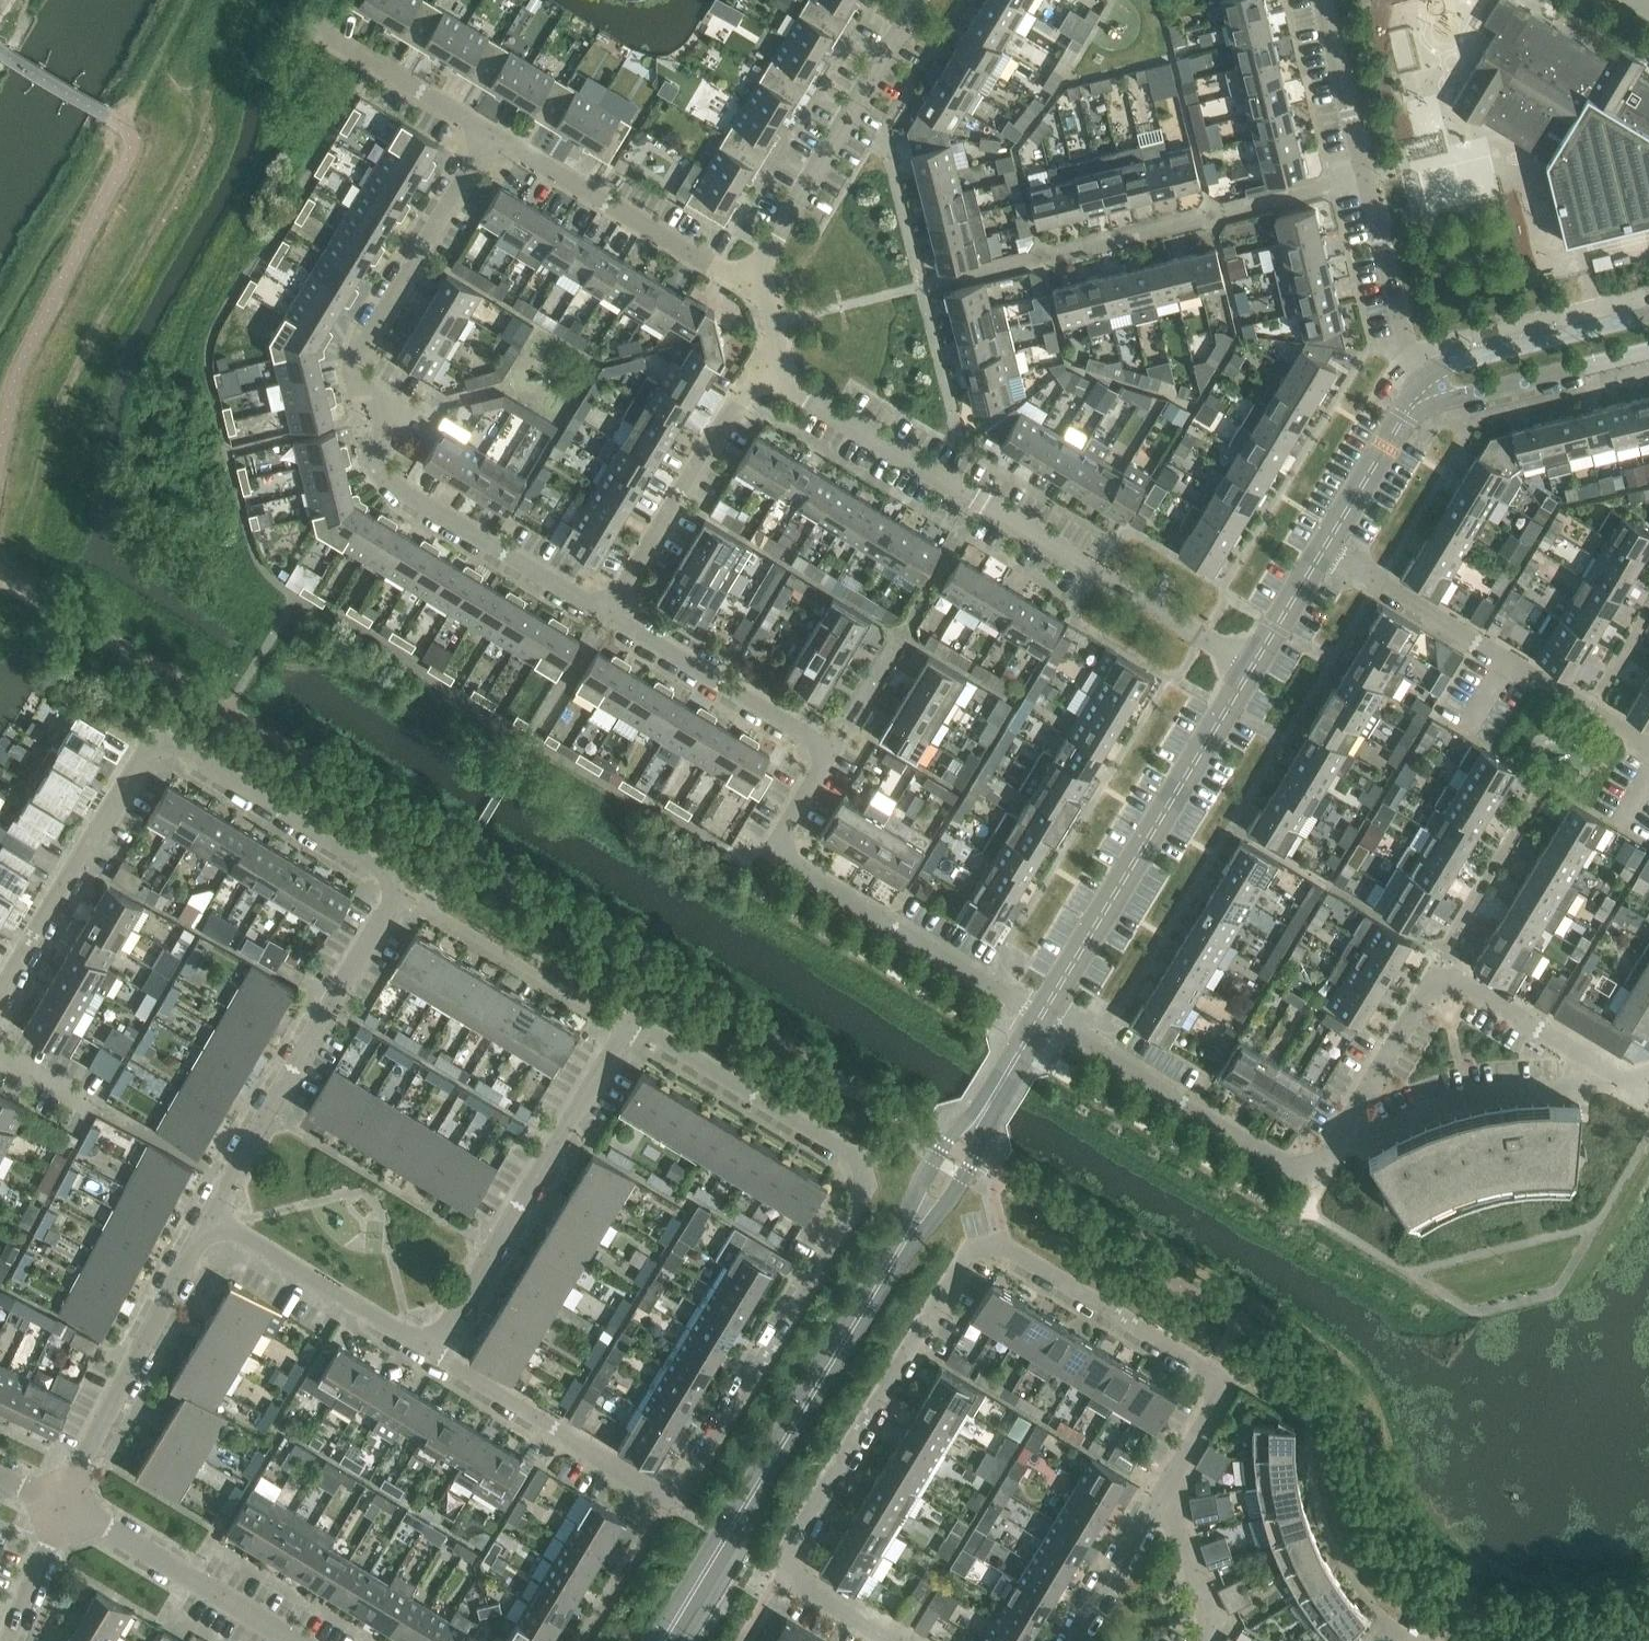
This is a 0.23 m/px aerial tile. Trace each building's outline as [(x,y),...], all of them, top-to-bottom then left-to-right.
[(344,3),(366,16),(373,13),(383,18),(394,0),(346,0),(344,3)] [(393,32),(412,44),(435,5),(427,0),(394,0),(383,18),(392,24),(393,32)] [(526,6),(536,12),(543,0),(530,0),(526,6)] [(773,2),(786,10),(792,0),(774,0),(773,2)] [(853,0),(808,0),(806,3),(844,27),(856,8),(853,0)] [(1012,0),(986,0),(980,9),(1014,29),(1026,9),(1012,0)] [(1026,9),(1032,0),(1012,0),(1026,9)] [(1227,22),(1265,12),(1268,12),(1265,0),(1222,0),(1227,22)] [(1452,106),(1480,123),(1483,120),(1549,160),(1547,163),(1566,242),(1648,222),(1648,83),(1640,78),(1648,65),(1617,46),(1609,59),(1511,0),(1498,0),(1485,23),(1497,30),(1452,106)] [(727,1),(722,8),(735,15),(739,8),(727,1)] [(825,47),(833,46),(844,27),(806,3),(786,36),(819,56),(825,47)] [(430,55),(438,52),(447,58),(467,25),(435,5),(412,44),(430,55)] [(1100,14),(1090,8),(1085,17),(1095,23),(1100,14)] [(1014,29),(980,9),(968,29),(1002,49),(1014,29)] [(1270,22),(1268,23),(1265,12),(1227,22),(1233,45),(1271,35),(1274,35),(1270,22)] [(1082,15),(1070,35),(1073,37),(1083,43),(1088,34),(1095,23),(1085,17),(1082,15)] [(1180,23),(1169,26),(1171,36),(1183,33),(1180,23)] [(457,63),(458,72),(477,83),(500,44),(467,25),(447,58),(457,63)] [(1011,55),(1002,49),(968,29),(956,49),(990,70),(999,75),(1011,55)] [(1174,46),(1185,43),(1183,33),(1171,36),(1174,46)] [(1276,45),(1274,46),(1271,35),(1233,45),(1239,68),(1277,58),(1279,58),(1276,45)] [(816,74),(813,66),(819,56),(786,36),(766,69),(804,93),(816,74)] [(1083,43),(1073,37),(1060,57),(1071,63),(1083,43)] [(495,94),(504,92),(513,97),(533,64),(500,44),(477,83),(495,94)] [(990,70),(956,49),(944,69),(977,90),(990,70)] [(1071,63),(1060,57),(1048,77),(1058,84),(1071,63)] [(1282,68),(1279,69),(1277,58),(1239,68),(1226,71),(1232,94),(1244,91),(1282,81),(1285,81),(1282,68)] [(522,103),(523,111),(542,123),(566,84),(533,64),(513,97),(522,103)] [(1159,77),(1156,66),(1146,68),(1149,80),(1159,77)] [(1136,71),(1139,82),(1149,80),(1146,68),(1136,71)] [(785,113),(793,112),(804,93),(766,69),(746,102),(779,122),(785,113)] [(977,90),(944,69),(932,90),(965,110),(977,90)] [(1192,69),(1180,72),(1182,81),(1194,79),(1192,69)] [(1043,86),(1053,92),(1058,84),(1048,77),(1043,86)] [(1113,89),(1110,77),(1100,80),(1103,91),(1113,89)] [(1194,79),(1182,81),(1185,92),(1188,104),(1200,102),(1196,89),(1194,79)] [(1090,82),(1093,93),(1103,91),(1100,80),(1090,82)] [(1287,91),(1285,92),(1282,81),(1244,91),(1250,114),(1288,104),(1290,104),(1287,91)] [(561,134),(569,131),(578,137),(598,104),(566,84),(542,123),(561,134)] [(1080,97),(1077,85),(1067,88),(1070,99),(1080,97)] [(965,110),(932,90),(907,131),(949,137),(952,131),(965,110)] [(1020,115),(1029,123),(1045,103),(1035,97),(1020,115)] [(776,139),(773,132),(779,122),(746,102),(726,135),(765,158),(776,139)] [(1200,103),(1188,106),(1193,128),(1205,125),(1200,103)] [(609,163),(632,124),(598,104),(578,137),(588,142),(589,151),(609,163)] [(1293,114),(1290,115),(1288,104),(1250,114),(1256,136),(1294,127),(1296,127),(1293,114)] [(362,111),(354,107),(347,119),(354,123),(362,111)] [(1014,123),(1023,131),(1029,123),(1020,115),(1014,123)] [(340,131),(347,135),(354,123),(347,119),(340,131)] [(1051,127),(1042,120),(1036,128),(1045,135),(1051,127)] [(439,144),(402,122),(389,144),(431,169),(436,160),(431,157),(439,144)] [(1198,149),(1210,146),(1205,125),(1193,128),(1198,149)] [(1299,137),(1296,138),(1294,127),(1256,136),(1261,159),(1299,150),(1302,150),(1299,137)] [(1029,136),(1038,143),(1045,135),(1036,128),(1029,136)] [(633,136),(634,141),(639,145),(644,144),(648,139),(647,133),(642,130),(636,131),(633,136)] [(907,131),(912,154),(918,178),(957,169),(951,144),(949,137),(907,131)] [(745,178),(751,178),(753,177),(765,158),(726,135),(706,168),(739,188),(745,178)] [(981,137),(979,148),(990,150),(991,138),(981,137)] [(1000,151),(1002,140),(991,138),(990,150),(1000,151)] [(1141,145),(1144,158),(1153,196),(1176,191),(1167,153),(1164,140),(1141,145)] [(420,175),(425,178),(431,169),(389,144),(376,165),(413,188),(420,175)] [(1144,158),(1141,145),(1118,151),(1121,164),(1130,202),(1153,196),(1144,158)] [(1200,185),(1191,147),(1167,153),(1176,191),(1200,185)] [(336,154),(329,150),(322,162),(329,166),(336,154)] [(1307,172),(1304,160),(1302,161),(1299,150),(1261,159),(1267,184),(1284,180),(1305,174),(1305,173),(1307,172)] [(1098,170),(1107,208),(1130,202),(1121,164),(1118,151),(1095,157),(1098,170)] [(1006,181),(1018,178),(1012,155),(996,159),(999,172),(1004,171),(1006,181)] [(623,171),(629,162),(620,157),(614,166),(623,171)] [(1075,175),(1084,213),(1107,208),(1098,170),(1095,157),(1072,162),(1075,175)] [(1214,161),(1203,163),(1205,173),(1217,170),(1214,161)] [(315,173),(322,178),(329,166),(322,162),(315,173)] [(1052,181),(1061,219),(1084,213),(1075,175),(1072,162),(1049,168),(1052,181)] [(410,203),(405,200),(413,188),(376,165),(363,187),(405,212),(410,203)] [(736,205),(734,197),(739,188),(706,168),(686,202),(725,225),(736,205)] [(957,169),(918,178),(924,201),(962,192),(957,169)] [(1208,183),(1219,181),(1217,170),(1205,173),(1208,183)] [(1009,191),(1020,188),(1018,178),(1006,181),(1009,191)] [(1284,180),(1267,184),(1269,190),(1286,186),(1284,180)] [(1028,187),(1037,225),(1061,219),(1052,181),(1028,187)] [(1262,184),(1246,188),(1248,196),(1264,192),(1262,184)] [(501,186),(480,220),(502,233),(522,199),(501,186)] [(394,218),(399,221),(405,212),(363,187),(350,208),(387,230),(394,218)] [(975,188),(962,192),(924,201),(930,224),(981,211),(975,188)] [(316,200),(309,196),(302,208),(309,212),(316,200)] [(522,245),(542,211),(522,199),(502,233),(522,245)] [(295,220),(302,224),(309,212),(302,208),(295,220)] [(387,230),(350,208),(337,229),(379,255),(384,246),(380,243),(387,230)] [(1314,209),(1275,218),(1281,243),(1320,233),(1317,223),(1320,222),(1316,210),(1314,210),(1314,209)] [(536,267),(542,258),(563,224),(542,211),(522,245),(516,255),(536,267)] [(981,211),(930,224),(935,247),(986,234),(981,211)] [(1027,214),(1015,217),(1018,227),(1029,224),(1027,214)] [(562,270),(583,236),(563,224),(542,258),(562,270)] [(1020,237),(1032,234),(1029,224),(1018,227),(1020,237)] [(369,261),(374,264),(379,255),(337,229),(324,251),(361,273),(369,261)] [(1325,243),(1322,244),(1320,233),(1281,243),(1271,245),(1276,268),(1325,256),(1328,256),(1325,243)] [(938,257),(935,258),(938,271),(941,270),(941,271),(992,258),(986,234),(935,247),(938,257)] [(1020,237),(1016,238),(1019,252),(1028,250),(1033,241),(1032,234),(1020,237)] [(582,282),(603,248),(583,236),(562,270),(582,282)] [(291,243),(284,239),(276,251),(283,255),(291,243)] [(1234,244),(1223,246),(1226,256),(1237,253),(1234,244)] [(603,294),(623,260),(603,248),(582,282),(603,294)] [(1225,287),(1216,248),(1192,254),(1201,293),(1225,287)] [(269,262),(276,267),(283,255),(276,251),(269,262)] [(359,288),(354,285),(361,273),(324,251),(312,272),(353,297),(359,288)] [(1169,260),(1178,298),(1201,293),(1192,254),(1169,260)] [(1613,266),(1610,254),(1592,258),(1595,271),(1613,266)] [(1330,266),(1328,267),(1325,256),(1276,268),(1274,269),(1280,292),(1331,279),(1333,278),(1330,266)] [(1230,275),(1246,272),(1242,257),(1227,260),(1230,275)] [(623,307),(643,272),(623,260),(603,294),(623,307)] [(1146,266),(1155,304),(1178,298),(1169,260),(1146,266)] [(468,266),(463,275),(473,281),(478,272),(468,266)] [(1146,266),(1123,271),(1132,310),(1135,321),(1158,316),(1155,304),(1146,266)] [(1100,277),(1109,315),(1132,310),(1123,271),(1100,277)] [(343,303),(348,306),(353,297),(312,272),(299,293),(335,316),(343,303)] [(643,319),(664,285),(643,272),(623,307),(643,319)] [(482,295),(448,274),(435,295),(469,316),(482,295)] [(1077,283),(1087,321),(1089,333),(1112,327),(1109,315),(1100,277),(1077,283)] [(488,278),(483,287),(492,293),(493,294),(498,284),(488,278)] [(258,283),(251,279),(244,291),(251,295),(258,283)] [(1336,289),(1334,290),(1331,279),(1280,292),(1286,315),(1298,312),(1337,302),(1339,301),(1336,289)] [(985,283),(947,292),(947,294),(944,294),(947,307),(950,306),(952,317),(991,307),(985,283)] [(1053,289),(1062,327),(1087,321),(1077,283),(1053,289)] [(502,299),(508,290),(498,284),(493,294),(492,293),(502,299)] [(1044,284),(1032,287),(1035,296),(1046,293),(1044,284)] [(665,332),(671,323),(670,322),(685,297),(684,297),(664,285),(643,319),(665,332)] [(1246,289),(1234,292),(1237,302),(1248,300),(1246,289)] [(236,302),(243,307),(251,295),(244,291),(236,302)] [(333,331),(328,328),(335,316),(299,293),(286,315),(328,339),(333,331)] [(686,293),(684,297),(685,297),(670,322),(671,323),(691,335),(692,340),(720,334),(715,312),(715,311),(686,293)] [(1037,306),(1049,304),(1046,293),(1035,296),(1037,306)] [(423,315),(457,336),(469,316),(435,295),(423,315)] [(1239,312),(1251,309),(1248,300),(1237,302),(1239,312)] [(1337,302),(1298,312),(1306,343),(1348,348),(1342,325),(1345,324),(1342,312),(1339,313),(1337,302)] [(529,303),(523,312),(533,318),(539,309),(529,303)] [(1003,304),(991,307),(952,317),(958,340),(1009,327),(1003,304)] [(543,324),(548,315),(539,309),(533,318),(543,324)] [(316,348),(322,348),(328,339),(286,315),(270,341),(274,358),(316,348)] [(411,336),(445,356),(457,336),(423,315),(411,336)] [(1254,322),(1242,325),(1245,334),(1258,336),(1254,322)] [(523,345),(532,331),(518,323),(509,337),(523,345)] [(569,327),(563,336),(573,342),(579,333),(569,327)] [(1009,327),(958,340),(964,362),(1015,350),(1009,327)] [(1055,330),(1044,332),(1046,342),(1058,339),(1055,330)] [(1233,338),(1222,331),(1215,331),(1217,342),(1212,351),(1222,357),(1233,338)] [(582,348),(588,339),(579,333),(573,342),(582,348)] [(694,345),(681,365),(681,366),(705,382),(705,383),(708,386),(726,356),(725,356),(720,334),(692,340),(694,345)] [(398,357),(432,378),(445,356),(411,336),(398,357)] [(643,349),(640,339),(629,341),(632,352),(643,349)] [(1049,352),(1060,349),(1058,339),(1046,342),(1049,352)] [(618,344),(621,355),(632,352),(629,341),(618,344)] [(522,347),(512,342),(500,362),(509,368),(522,347)] [(324,356),(322,348),(316,348),(274,358),(280,382),(322,371),(319,358),(324,356)] [(1338,371),(1335,369),(1336,368),(1302,348),(1290,369),(1323,390),(1329,380),(1331,382),(1338,371)] [(1015,350),(964,362),(969,385),(1008,376),(1020,373),(1015,350)] [(1222,357),(1212,351),(1206,360),(1194,363),(1201,391),(1222,357)] [(1245,358),(1235,352),(1229,360),(1239,366),(1245,358)] [(227,355),(217,358),(220,369),(230,366),(227,355)] [(647,366),(644,355),(633,358),(636,369),(647,366)] [(1089,357),(1086,368),(1096,371),(1099,359),(1089,357)] [(1106,374),(1109,362),(1099,359),(1096,371),(1106,374)] [(681,365),(672,360),(659,381),(693,403),(705,383),(705,382),(681,366),(681,365)] [(1224,369),(1234,375),(1239,366),(1229,360),(1224,369)] [(476,375),(478,386),(502,379),(509,368),(500,362),(496,370),(476,375)] [(1064,362),(1049,366),(1057,377),(1066,369),(1064,362)] [(1066,369),(1057,377),(1064,387),(1072,372),(1066,370),(1066,369)] [(1317,401),(1319,402),(1325,391),(1323,390),(1290,369),(1277,389),(1311,410),(1317,401)] [(214,373),(218,387),(226,385),(222,371),(214,373)] [(331,384),(326,386),(322,371),(280,382),(286,406),(334,395),(331,384)] [(1142,372),(1138,383),(1148,386),(1152,375),(1142,372)] [(1066,387),(1080,394),(1087,380),(1073,373),(1066,387)] [(465,378),(467,389),(478,386),(476,375),(465,378)] [(637,396),(680,423),(693,403),(659,381),(650,375),(637,396)] [(1158,389),(1161,378),(1152,375),(1148,386),(1158,389)] [(975,410),(1014,400),(1008,376),(969,385),(975,410)] [(586,394),(595,400),(601,390),(592,384),(586,394)] [(1181,384),(1178,395),(1188,398),(1191,387),(1181,384)] [(1139,405),(1142,393),(1124,388),(1119,395),(1129,401),(1139,405)] [(1304,421),(1307,422),(1313,411),(1311,410),(1277,389),(1265,410),(1299,430),(1304,421)] [(1220,398),(1210,392),(1205,401),(1215,407),(1220,398)] [(1149,407),(1152,396),(1142,393),(1139,405),(1149,407)] [(580,404),(589,409),(595,400),(586,394),(580,404)] [(331,406),(336,405),(334,395),(286,406),(292,431),(334,421),(331,406)] [(634,422),(668,444),(680,423),(637,396),(625,416),(634,422)] [(1638,440),(1648,437),(1648,396),(1629,401),(1638,440)] [(495,407),(493,397),(482,399),(484,410),(495,407)] [(471,402),(473,412),(484,410),(482,399),(471,402)] [(1162,414),(1182,425),(1190,411),(1171,400),(1162,414)] [(518,401),(513,411),(522,417),(528,407),(518,401)] [(1605,407),(1615,446),(1638,440),(1629,401),(1605,407)] [(1208,423),(1215,411),(1203,403),(1196,416),(1208,423)] [(1292,441),(1294,442),(1301,431),(1299,430),(1265,410),(1254,403),(1242,423),(1286,450),(1292,441)] [(231,405),(223,407),(226,421),(234,419),(231,405)] [(528,407),(522,417),(532,422),(538,413),(528,407)] [(1004,407),(990,410),(993,423),(1008,413),(1004,407)] [(1582,413),(1591,452),(1615,446),(1605,407),(1582,413)] [(1003,441),(1001,445),(1022,458),(1043,424),(1016,408),(985,430),(1003,441)] [(542,428),(548,419),(538,413),(532,422),(542,428)] [(1559,418),(1569,457),(1591,452),(1582,413),(1559,418)] [(1536,424),(1546,463),(1569,457),(1559,418),(1536,424)] [(229,434),(237,432),(234,419),(226,421),(229,434)] [(634,422),(622,443),(656,464),(668,444),(634,422)] [(1280,461),(1282,462),(1289,452),(1286,450),(1242,423),(1229,443),(1241,450),(1274,470),(1280,461)] [(1043,424),(1022,458),(1042,470),(1063,436),(1043,424)] [(1512,430),(1512,431),(1521,468),(1522,469),(1546,463),(1536,424),(1512,430)] [(576,430),(567,425),(561,434),(570,440),(576,430)] [(444,428),(424,463),(445,475),(466,441),(444,428)] [(346,444),(340,445),(337,431),(295,441),(301,466),(348,454),(346,444)] [(1516,472),(1521,468),(1512,431),(1490,437),(1479,456),(1511,476),(1516,472)] [(1196,438),(1186,432),(1180,441),(1190,447),(1196,438)] [(555,444),(565,450),(570,440),(561,434),(555,444)] [(757,435),(737,469),(758,482),(778,448),(757,435)] [(1091,435),(1083,448),(1063,482),(1083,494),(1103,461),(1111,447),(1091,435)] [(1063,436),(1042,470),(1063,482),(1083,448),(1063,436)] [(466,441),(445,475),(465,488),(486,454),(466,441)] [(1175,450),(1185,456),(1190,447),(1180,441),(1175,450)] [(610,463),(644,484),(656,464),(622,443),(610,463)] [(778,494),(799,460),(778,448),(758,482),(778,494)] [(1268,481),(1270,483),(1277,472),(1274,470),(1241,450),(1228,470),(1262,491),(1268,481)] [(345,466),(351,465),(348,454),(301,466),(307,490),(348,479),(345,466)] [(486,454),(465,488),(485,500),(506,466),(486,454)] [(1511,476),(1479,456),(1478,455),(1465,477),(1499,497),(1510,504),(1524,482),(1516,472),(1511,476)] [(798,506),(819,473),(799,460),(778,494),(798,506)] [(1103,461),(1083,494),(1103,506),(1123,473),(1103,461)] [(1124,519),(1152,474),(1130,462),(1123,473),(1103,506),(1124,519)] [(597,483),(632,504),(644,484),(610,463),(597,483)] [(245,465),(237,467),(241,480),(249,478),(245,465)] [(552,470),(543,465),(537,474),(546,480),(552,470)] [(1628,469),(1632,484),(1648,480),(1644,465),(1628,469)] [(507,513),(527,479),(506,466),(485,500),(507,513)] [(1164,468),(1156,481),(1169,488),(1176,475),(1164,468)] [(1255,502),(1258,503),(1264,492),(1262,491),(1228,470),(1216,490),(1250,511),(1255,502)] [(819,518),(839,485),(819,473),(798,506),(819,518)] [(531,484),(541,490),(546,480),(537,474),(531,484)] [(1604,491),(1616,488),(1613,474),(1601,477),(1604,491)] [(1453,497),(1487,517),(1499,497),(1465,477),(1453,497)] [(244,494),(252,492),(249,478),(241,480),(244,494)] [(360,501),(358,493),(352,494),(348,479),(307,490),(313,514),(356,503),(360,501)] [(1587,483),(1590,494),(1601,492),(1598,480),(1587,483)] [(1156,482),(1145,500),(1155,507),(1157,508),(1168,490),(1156,482)] [(585,504),(619,524),(632,504),(597,483),(585,504)] [(839,531),(859,497),(839,485),(819,518),(839,531)] [(1567,500),(1578,497),(1575,486),(1564,489),(1567,500)] [(1631,504),(1648,499),(1648,487),(1628,492),(1631,504)] [(1243,522),(1245,523),(1252,512),(1250,511),(1216,490),(1204,511),(1238,531),(1243,522)] [(525,495),(519,504),(528,510),(534,500),(525,495)] [(1557,501),(1547,495),(1541,505),(1551,511),(1557,501)] [(859,543),(880,509),(859,497),(839,531),(859,543)] [(1440,517),(1475,538),(1487,517),(1453,497),(1440,517)] [(1149,515),(1155,507),(1145,500),(1139,509),(1149,515)] [(343,547),(366,511),(369,506),(360,501),(356,503),(313,514),(317,532),(343,547)] [(607,544),(608,543),(619,524),(585,504),(573,524),(607,544)] [(1535,514),(1533,518),(1543,524),(1545,520),(1551,511),(1541,505),(1535,514)] [(879,555),(900,521),(880,509),(859,543),(879,555)] [(1611,509),(1598,530),(1610,537),(1644,557),(1648,549),(1648,531),(1611,509)] [(380,513),(378,518),(366,511),(343,547),(364,560),(389,519),(380,513)] [(1231,542),(1233,543),(1240,532),(1238,531),(1204,511),(1192,531),(1225,551),(1231,542)] [(728,512),(722,522),(731,527),(737,517),(728,512)] [(253,529),(261,527),(257,514),(249,515),(253,529)] [(1147,520),(1136,514),(1131,523),(1141,530),(1147,520)] [(740,532),(746,522),(737,517),(731,527),(740,532)] [(1428,537),(1462,558),(1475,538),(1440,517),(1428,537)] [(1531,517),(1519,537),(1521,538),(1531,544),(1537,534),(1543,524),(1533,518),(1531,517)] [(1564,523),(1555,517),(1548,527),(1558,533),(1564,523)] [(396,529),(398,524),(389,519),(364,560),(386,573),(408,536),(396,529)] [(752,548),(706,520),(693,541),(740,570),(752,548)] [(900,567),(920,534),(900,521),(879,555),(900,567)] [(560,545),(598,568),(611,545),(608,543),(607,544),(573,524),(560,545)] [(1542,538),(1552,544),(1558,533),(1548,527),(1542,538)] [(1222,562),(1220,560),(1225,551),(1192,531),(1179,552),(1212,573),(1213,571),(1215,573),(1222,562)] [(780,557),(791,538),(782,533),(777,541),(771,551),(780,557)] [(1531,544),(1521,538),(1519,537),(1513,533),(1501,554),(1518,564),(1531,544)] [(921,580),(941,547),(920,534),(900,567),(921,580)] [(423,539),(420,544),(408,536),(386,573),(407,586),(432,544),(423,539)] [(769,536),(763,546),(771,551),(777,541),(769,536)] [(1428,537),(1417,556),(1416,558),(1450,578),(1462,558),(1428,537)] [(1598,557),(1632,577),(1644,557),(1610,537),(1598,557)] [(681,561),(727,590),(740,570),(693,541),(681,561)] [(438,555),(441,550),(432,544),(407,586),(428,599),(451,562),(438,555)] [(1400,577),(1437,599),(1450,578),(1416,558),(1417,556),(1413,554),(1400,577)] [(1540,563),(1530,557),(1524,568),(1534,574),(1540,563)] [(1585,577),(1619,598),(1632,577),(1598,557),(1585,577)] [(960,558),(940,592),(961,605),(981,571),(960,558)] [(809,560),(803,570),(812,576),(818,566),(809,560)] [(727,590),(681,561),(668,582),(716,611),(728,590),(727,590)] [(466,565),(463,570),(451,562),(428,599),(450,612),(475,570),(466,565)] [(821,581),(827,571),(818,566),(812,576),(821,581)] [(1518,578),(1528,584),(1534,574),(1524,568),(1518,578)] [(1512,575),(1503,569),(1497,579),(1506,585),(1512,575)] [(481,581),(484,576),(475,570),(450,612),(471,625),(493,588),(481,581)] [(981,617),(1001,583),(981,571),(961,605),(981,617)] [(779,580),(770,574),(764,584),(773,590),(779,580)] [(1573,597),(1607,618),(1619,598),(1585,577),(1573,597)] [(1491,589),(1500,594),(1506,585),(1497,579),(1491,589)] [(655,603),(693,626),(690,631),(700,637),(716,611),(668,582),(655,603)] [(1001,629),(1022,595),(1001,583),(981,617),(1001,629)] [(758,594),(767,599),(773,590),(764,584),(758,594)] [(794,589),(785,584),(779,593),(788,599),(794,589)] [(303,585),(299,592),(311,599),(315,592),(303,585)] [(849,585),(843,595),(852,600),(858,590),(849,585)] [(508,591),(505,595),(493,588),(471,625),(492,638),(517,596),(508,591)] [(861,605),(867,595),(858,590),(852,600),(861,605)] [(323,606),(327,600),(327,599),(315,592),(311,599),(323,606)] [(773,603),(782,608),(788,599),(779,593),(773,603)] [(1022,641),(1042,608),(1022,595),(1001,629),(1022,641)] [(1516,600),(1508,595),(1502,605),(1510,610),(1516,600)] [(523,606),(526,601),(517,596),(492,638),(514,651),(536,614),(523,606)] [(871,620),(834,597),(821,619),(858,641),(871,620)] [(1495,603),(1484,597),(1470,619),(1481,626),(1495,603)] [(1561,618),(1595,638),(1607,618),(1573,597),(1561,618)] [(881,618),(887,608),(879,602),(872,612),(881,618)] [(351,604),(346,612),(358,619),(362,612),(351,604)] [(1369,627),(1373,629),(1373,628),(1407,649),(1420,628),(1383,605),(1369,627)] [(1496,615),(1503,620),(1510,610),(1502,605),(1496,615)] [(1043,654),(1063,621),(1042,608),(1022,641),(1043,654)] [(370,626),(374,619),(362,612),(358,619),(370,626)] [(1539,632),(1549,638),(1583,658),(1595,638),(1561,618),(1551,612),(1539,632)] [(551,616),(548,621),(536,614),(514,651),(535,663),(560,622),(551,616)] [(755,621),(745,615),(739,625),(749,630),(755,621)] [(858,641),(821,619),(809,639),(846,662),(858,641)] [(1502,626),(1493,620),(1487,630),(1496,635),(1502,626)] [(557,677),(579,640),(566,632),(569,627),(560,622),(535,663),(557,677)] [(770,630),(760,624),(755,634),(764,639),(770,630)] [(734,634),(743,640),(749,630),(739,625),(734,634)] [(1361,648),(1395,669),(1407,649),(1373,628),(1373,629),(1361,648)] [(393,630),(389,637),(401,645),(405,637),(393,630)] [(749,644),(758,649),(764,639),(755,634),(749,644)] [(934,650),(940,640),(932,634),(926,645),(934,650)] [(1072,641),(1062,635),(1057,645),(1066,651),(1072,641)] [(412,652),(417,645),(405,637),(401,645),(412,652)] [(1536,659),(1570,680),(1583,658),(1549,638),(1536,659)] [(846,662),(809,639),(796,659),(834,682),(846,662)] [(1051,655),(1060,660),(1066,651),(1057,645),(1051,655)] [(1155,676),(1106,646),(1093,667),(1104,674),(1138,695),(1138,696),(1141,698),(1155,676)] [(952,647),(946,657),(954,662),(960,652),(952,647)] [(1349,669),(1383,689),(1393,695),(1405,675),(1395,669),(1361,648),(1349,669)] [(1440,669),(1442,670),(1451,676),(1464,655),(1452,648),(1440,669)] [(598,652),(576,688),(598,702),(623,660),(614,654),(611,659),(598,652)] [(963,667),(969,657),(960,652),(954,662),(963,667)] [(967,678),(929,655),(916,676),(954,699),(967,678)] [(784,680),(821,703),(834,682),(796,659),(784,680)] [(629,670),(632,665),(623,660),(598,702),(619,715),(642,678),(629,670)] [(432,662),(428,670),(439,677),(444,670),(432,662)] [(1349,669),(1337,688),(1337,689),(1371,709),(1383,689),(1349,669)] [(451,684),(456,677),(444,670),(439,677),(451,684)] [(1442,670),(1436,680),(1445,686),(1451,676),(1442,670)] [(992,671),(986,681),(995,686),(1001,676),(992,671)] [(1138,696),(1138,695),(1104,674),(1092,694),(1126,715),(1138,696)] [(1639,692),(1648,698),(1648,675),(1639,692)] [(954,699),(916,676),(904,697),(942,719),(954,699)] [(1003,691),(1009,681),(1001,676),(995,686),(1003,691)] [(1047,681),(1038,676),(1032,685),(1041,691),(1047,681)] [(481,678),(470,695),(482,703),(486,695),(493,685),(481,678)] [(657,680),(654,685),(642,678),(619,715),(641,727),(666,686),(657,680)] [(1048,682),(1042,691),(1054,698),(1059,689),(1048,682)] [(1026,695),(1035,701),(1041,691),(1032,685),(1026,695)] [(1337,688),(1334,685),(1321,707),(1359,730),(1368,736),(1381,715),(1371,709),(1337,689),(1337,688)] [(672,696),(675,691),(666,686),(641,727),(662,740),(684,704),(672,696)] [(1648,727),(1648,698),(1639,692),(1626,713),(1648,727)] [(1126,715),(1092,694),(1080,715),(1114,735),(1126,715)] [(494,710),(498,703),(486,695),(482,703),(494,710)] [(942,719),(904,697),(892,717),(929,739),(942,719)] [(1000,697),(990,714),(1003,721),(1004,718),(1011,708),(1013,704),(1000,697)] [(1433,707),(1417,697),(1411,707),(1418,711),(1427,716),(1433,707)] [(699,706),(696,711),(684,704),(662,740),(683,753),(708,712),(699,706)] [(1308,728),(1311,730),(1312,729),(1346,750),(1359,730),(1321,707),(1308,728)] [(1013,717),(1007,726),(1017,732),(1022,722),(1026,716),(1017,710),(1013,717)] [(1412,720),(1421,726),(1427,716),(1418,711),(1412,720)] [(714,722),(717,717),(708,712),(683,753),(705,766),(727,729),(714,722)] [(91,770),(92,771),(100,757),(99,756),(105,746),(99,742),(106,731),(78,714),(71,727),(73,728),(67,737),(66,737),(58,750),(60,752),(61,751),(91,769),(91,770)] [(518,714),(514,722),(526,729),(530,722),(518,714)] [(1114,735),(1080,715),(1068,735),(1102,756),(1114,735)] [(879,738),(916,761),(929,739),(892,717),(879,738)] [(981,737),(990,742),(999,726),(990,721),(981,737)] [(1439,731),(1430,725),(1420,740),(1430,746),(1439,731)] [(1001,736),(995,747),(1004,752),(1011,742),(1017,732),(1007,726),(1001,736)] [(742,732),(739,737),(727,729),(705,766),(726,779),(751,737),(742,732)] [(1300,750),(1334,770),(1344,777),(1357,756),(1346,750),(1312,729),(1311,730),(1300,750)] [(545,740),(557,748),(561,741),(549,733),(545,740)] [(0,737),(0,744),(8,749),(13,741),(2,734),(0,737)] [(1102,756),(1068,735),(1055,755),(1089,776),(1102,756)] [(757,748),(760,743),(751,737),(726,779),(759,799),(774,776),(762,769),(770,756),(757,748)] [(1430,746),(1420,740),(1408,760),(1418,766),(1430,746)] [(1408,747),(1399,741),(1393,751),(1403,756),(1408,747)] [(1459,764),(1469,770),(1503,790),(1516,769),(1472,743),(1459,764)] [(989,757),(983,767),(992,772),(998,763),(1004,752),(995,747),(989,757)] [(1078,796),(1089,776),(1055,755),(1044,749),(1032,769),(1043,776),(1077,797),(1078,796)] [(1287,770),(1321,791),(1334,770),(1300,750),(1287,770)] [(93,798),(92,798),(98,789),(84,781),(91,770),(91,769),(61,751),(60,752),(47,774),(91,801),(93,798)] [(887,751),(882,760),(891,766),(897,757),(887,751)] [(1388,760),(1397,766),(1403,756),(1393,751),(1388,760)] [(981,757),(972,752),(966,761),(975,767),(981,757)] [(581,753),(576,760),(588,767),(592,760),(581,753)] [(901,772),(907,763),(897,757),(891,766),(901,772)] [(600,774),(604,767),(592,760),(588,767),(600,774)] [(1402,771),(1396,781),(1405,787),(1407,787),(1419,767),(1418,766),(1408,760),(1402,771)] [(960,771),(969,777),(975,767),(966,761),(960,771)] [(977,776),(986,782),(992,772),(983,767),(977,776)] [(947,768),(942,776),(953,782),(958,775),(947,768)] [(1081,798),(1078,796),(1077,797),(1043,776),(1032,769),(1019,789),(1031,796),(1068,819),(1081,798)] [(1275,790),(1309,811),(1321,791),(1287,770),(1275,790)] [(1469,770),(1457,790),(1491,810),(1503,790),(1469,770)] [(63,815),(64,815),(70,804),(84,812),(89,803),(90,803),(91,801),(47,774),(33,796),(33,797),(63,815)] [(928,775),(922,784),(932,790),(937,781),(928,775)] [(623,778),(619,785),(631,793),(635,785),(623,778)] [(1384,787),(1369,778),(1363,788),(1369,791),(1378,797),(1384,787)] [(942,796),(947,787),(937,781),(932,790),(942,796)] [(1457,790),(1447,784),(1435,804),(1478,831),(1491,810),(1457,790)] [(169,785),(149,819),(169,831),(190,797),(169,785)] [(643,800),(647,793),(635,785),(631,793),(643,800)] [(947,787),(942,796),(953,803),(959,794),(947,787)] [(1275,790),(1264,809),(1263,811),(1297,831),(1309,811),(1275,790)] [(1363,801),(1372,806),(1378,797),(1369,791),(1363,801)] [(1401,800),(1388,792),(1384,800),(1396,808),(1401,800)] [(39,832),(49,839),(56,828),(57,829),(65,815),(64,815),(63,815),(33,797),(33,796),(31,795),(23,808),(24,809),(18,818),(16,817),(9,830),(32,844),(39,832)] [(1052,838),(1055,840),(1068,819),(1031,796),(1018,816),(1052,837),(1052,838)] [(190,797),(169,831),(190,843),(210,809),(190,797)] [(688,797),(683,806),(693,812),(699,803),(688,797)] [(670,798),(665,805),(677,812),(682,805),(681,804),(670,798)] [(843,798),(820,836),(841,849),(864,811),(843,798)] [(973,803),(964,798),(958,807),(967,813),(973,803)] [(864,811),(841,849),(861,861),(891,812),(871,800),(864,811)] [(1371,821),(1380,827),(1393,807),(1383,801),(1371,821)] [(1606,823),(1572,803),(1559,824),(1593,845),(1606,823)] [(1423,825),(1432,830),(1466,851),(1478,831),(1435,804),(1423,825)] [(689,819),(693,812),(683,806),(682,805),(677,812),(689,819)] [(952,817),(961,822),(967,813),(958,807),(952,817)] [(1260,807),(1247,830),(1284,853),(1297,831),(1263,811),(1264,809),(1260,807)] [(210,809),(190,843),(210,856),(231,822),(210,809)] [(1052,837),(1018,816),(1007,810),(995,830),(1040,857),(1052,838),(1052,837)] [(891,812),(861,861),(882,873),(911,825),(891,812)] [(1359,828),(1346,819),(1340,829),(1344,832),(1353,837),(1359,828)] [(1380,827),(1371,821),(1359,841),(1370,848),(1382,828),(1380,827)] [(231,822),(210,856),(230,868),(250,834),(231,822)] [(21,885),(22,886),(30,872),(29,872),(35,861),(25,855),(32,844),(9,830),(0,824),(0,872),(21,885)] [(1547,844),(1581,865),(1593,845),(1559,824),(1547,844)] [(911,825),(882,873),(903,886),(932,837),(911,825)] [(1040,857),(995,830),(983,850),(994,857),(1028,878),(1040,857)] [(1420,851),(1454,871),(1466,851),(1432,830),(1420,851)] [(1339,841),(1348,847),(1353,837),(1344,832),(1339,841)] [(250,834),(230,868),(250,880),(271,846),(250,834)] [(949,844),(939,838),(934,848),(943,853),(949,844)] [(1228,861),(1231,863),(1232,862),(1266,883),(1279,861),(1241,839),(1228,861)] [(1644,852),(1627,842),(1616,859),(1623,863),(1634,869),(1644,852)] [(1408,843),(1405,850),(1395,865),(1397,866),(1398,865),(1442,891),(1454,871),(1420,851),(1408,843)] [(1535,864),(1569,885),(1581,865),(1547,844),(1535,864)] [(271,846),(250,880),(271,892),(291,858),(271,846)] [(928,857),(937,863),(943,853),(934,848),(928,857)] [(1335,868),(1341,857),(1332,851),(1326,862),(1335,868)] [(1351,853),(1346,861),(1356,867),(1358,868),(1363,860),(1351,853)] [(1028,878),(994,857),(982,877),(1016,898),(1028,878)] [(291,858),(271,892),(291,905),(311,871),(291,858)] [(1340,872),(1350,878),(1356,867),(1346,861),(1340,872)] [(1232,862),(1231,863),(1219,882),(1254,903),(1266,883),(1232,862)] [(1617,872),(1628,879),(1634,869),(1623,863),(1617,872)] [(135,892),(141,881),(144,877),(121,864),(112,879),(135,892)] [(1522,885),(1567,912),(1579,891),(1569,885),(1535,864),(1522,885)] [(1398,865),(1397,866),(1385,885),(1430,911),(1442,891),(1398,865)] [(925,883),(931,873),(921,868),(915,878),(925,883)] [(311,871),(291,905),(311,917),(332,883),(311,871)] [(23,913),(28,904),(15,896),(21,885),(0,872),(0,903),(22,916),(23,913)] [(1632,886),(1643,892),(1648,883),(1648,881),(1639,875),(1632,886)] [(1004,918),(1004,917),(1016,898),(982,877),(970,897),(1004,918)] [(155,904),(161,892),(141,881),(135,892),(155,904)] [(167,882),(162,892),(172,898),(176,892),(174,885),(167,882)] [(1207,903),(1241,923),(1254,903),(1219,882),(1207,903)] [(332,929),(352,895),(332,883),(311,917),(332,929)] [(143,905),(109,885),(96,906),(131,926),(143,905)] [(1373,906),(1417,933),(1430,911),(1385,885),(1373,906)] [(1510,905),(1544,926),(1554,932),(1567,912),(1522,885),(1510,905)] [(193,893),(189,900),(202,907),(192,924),(196,926),(215,891),(211,889),(193,893)] [(164,908),(170,897),(161,892),(155,904),(164,908)] [(1300,904),(1310,910),(1316,900),(1306,894),(1300,904)] [(1615,900),(1604,894),(1599,903),(1610,910),(1615,900)] [(1008,919),(1004,917),(1004,918),(970,897),(957,918),(994,941),(1008,919)] [(179,917),(192,924),(202,907),(189,900),(179,917)] [(1332,908),(1322,902),(1315,913),(1325,919),(1332,908)] [(1622,902),(1613,918),(1622,923),(1626,918),(1631,908),(1622,902)] [(1,919),(15,927),(20,918),(20,919),(22,916),(0,903),(0,921),(1,919)] [(1195,923),(1229,944),(1241,923),(1207,903),(1195,923)] [(1593,913),(1604,919),(1610,910),(1599,903),(1593,913)] [(1498,925),(1532,946),(1544,926),(1510,905),(1498,925)] [(131,926),(96,906),(84,926),(119,947),(131,926)] [(212,912),(203,930),(216,937),(226,920),(212,912)] [(1309,923),(1319,929),(1325,919),(1315,913),(1309,923)] [(1303,920),(1294,914),(1288,924),(1298,930),(1303,920)] [(1364,942),(1399,963),(1411,942),(1367,915),(1354,936),(1364,942)] [(226,942),(235,925),(226,920),(216,937),(226,942)] [(1183,943),(1217,964),(1229,944),(1195,923),(1183,943)] [(1282,934),(1292,939),(1298,930),(1288,924),(1282,934)] [(1532,946),(1498,925),(1486,945),(1520,966),(1527,971),(1530,972),(1542,952),(1532,946)] [(119,947),(84,926),(73,947),(107,967),(119,947)] [(172,950),(182,956),(195,934),(184,928),(172,950)] [(416,934),(391,976),(412,989),(437,947),(416,934)] [(1574,944),(1585,950),(1591,941),(1580,934),(1574,944)] [(250,935),(241,951),(257,960),(258,959),(265,947),(267,944),(250,935)] [(1342,956),(1386,983),(1399,963),(1364,942),(1354,936),(1342,956)] [(206,948),(197,943),(189,957),(198,962),(206,948)] [(1170,964),(1204,985),(1217,964),(1183,943),(1170,964)] [(1307,949),(1297,943),(1291,953),(1301,959),(1307,949)] [(1585,950),(1574,944),(1568,953),(1580,960),(1585,950)] [(1527,971),(1520,966),(1486,945),(1473,967),(1514,992),(1527,971)] [(118,974),(107,967),(73,947),(61,967),(106,994),(118,974)] [(265,947),(258,959),(277,970),(283,958),(265,947)] [(432,1001),(458,959),(437,947),(412,989),(432,1001)] [(182,956),(172,950),(160,970),(170,977),(182,956)] [(306,972),(296,966),(302,957),(291,951),(286,960),(283,958),(277,970),(299,983),(306,972)] [(1589,960),(1597,965),(1602,957),(1594,952),(1589,960)] [(1285,964),(1295,970),(1301,959),(1291,953),(1285,964)] [(1642,954),(1625,982),(1633,986),(1648,996),(1648,958),(1642,954)] [(1279,960),(1270,955),(1264,964),(1273,970),(1279,960)] [(1340,983),(1374,1003),(1386,983),(1342,956),(1330,976),(1340,983)] [(183,968),(191,973),(198,962),(189,957),(183,968)] [(453,1013),(478,971),(458,959),(432,1001),(453,1013)] [(1589,960),(1583,970),(1591,975),(1597,965),(1589,960)] [(1158,984),(1192,1005),(1204,985),(1170,964),(1158,984)] [(1258,974),(1267,980),(1273,970),(1264,964),(1258,974)] [(296,989),(253,965),(241,986),(283,1011),(296,989)] [(106,994),(61,967),(49,988),(83,1008),(94,1014),(106,994)] [(473,1025),(498,984),(478,971),(453,1013),(473,1025)] [(1547,983),(1561,991),(1566,982),(1553,973),(1547,983)] [(147,980),(142,988),(148,991),(158,997),(163,989),(147,980)] [(1574,982),(1567,993),(1578,1000),(1585,988),(1574,982)] [(1327,1004),(1361,1024),(1374,1003),(1340,983),(1337,987),(1333,984),(1329,985),(1324,993),(1325,998),(1329,1000),(1327,1004)] [(1561,991),(1547,983),(1534,1004),(1548,1012),(1561,991)] [(182,989),(173,984),(166,998),(174,1003),(182,989)] [(498,984),(473,1025),(493,1038),(518,996),(498,984)] [(1146,1003),(1146,1004),(1180,1025),(1192,1005),(1158,984),(1146,1003)] [(283,1011),(241,986),(229,1007),(271,1031),(283,1011)] [(1633,986),(1615,1015),(1626,1022),(1623,1028),(1634,1035),(1642,1040),(1646,1033),(1648,1035),(1648,1033),(1646,1032),(1648,1027),(1648,996),(1633,986)] [(1287,987),(1281,996),(1291,1002),(1297,993),(1287,987)] [(83,1008),(49,988),(37,1008),(71,1028),(83,1008)] [(136,1011),(147,1017),(158,997),(148,991),(136,1011)] [(1301,1008),(1306,998),(1297,993),(1291,1002),(1301,1008)] [(1567,993),(1553,1015),(1565,1022),(1578,1000),(1567,993)] [(518,996),(493,1038),(513,1050),(539,1008),(518,996)] [(1254,1001),(1245,996),(1239,1005),(1249,1011),(1254,1001)] [(158,1010),(167,1015),(174,1003),(166,998),(158,1010)] [(1578,1000),(1565,1022),(1576,1029),(1589,1007),(1578,1000)] [(1130,1023),(1167,1046),(1180,1025),(1146,1004),(1146,1003),(1143,1001),(1130,1023)] [(1233,1015),(1243,1021),(1249,1011),(1239,1005),(1233,1015)] [(271,1031),(229,1007),(217,1027),(259,1052),(271,1031)] [(1589,1007),(1576,1029),(1587,1036),(1600,1014),(1589,1007)] [(25,1029),(70,1056),(83,1035),(71,1028),(37,1008),(25,1029)] [(539,1008),(513,1050),(533,1062),(559,1020),(539,1008)] [(370,1010),(364,1020),(377,1028),(383,1018),(370,1010)] [(1327,1011),(1320,1022),(1330,1028),(1337,1017),(1327,1011)] [(1600,1014),(1587,1036),(1599,1043),(1612,1021),(1600,1014)] [(1351,1041),(1358,1030),(1337,1017),(1330,1028),(1351,1041)] [(555,1075),(580,1033),(559,1020),(533,1062),(555,1075)] [(1612,1021),(1599,1043),(1610,1049),(1623,1028),(1612,1021)] [(140,1029),(129,1023),(124,1031),(135,1038),(140,1029)] [(158,1030),(149,1025),(142,1038),(151,1044),(158,1030)] [(368,1041),(373,1033),(360,1026),(355,1034),(368,1041)] [(259,1052),(217,1027),(205,1048),(247,1072),(259,1052)] [(1634,1035),(1623,1028),(1610,1049),(1621,1056),(1634,1035)] [(399,1030),(394,1038),(406,1045),(411,1036),(399,1030)] [(114,1048),(125,1054),(135,1038),(124,1031),(114,1048)] [(417,1052),(422,1043),(411,1036),(406,1045),(417,1052)] [(1230,1042),(1220,1036),(1215,1046),(1224,1052),(1230,1042)] [(134,1051),(143,1056),(151,1044),(142,1038),(134,1051)] [(1240,1039),(1217,1076),(1238,1089),(1261,1051),(1240,1039)] [(390,1044),(385,1052),(397,1060),(402,1051),(390,1044)] [(1209,1056),(1218,1062),(1224,1052),(1215,1046),(1209,1056)] [(247,1072),(205,1048),(193,1068),(235,1093),(247,1072)] [(409,1067),(414,1058),(402,1051),(397,1060),(409,1067)] [(1261,1051),(1238,1089),(1258,1101),(1281,1064),(1261,1051)] [(110,1079),(123,1058),(112,1052),(100,1073),(110,1079)] [(439,1053),(434,1062),(446,1070),(451,1061),(439,1053)] [(458,1077),(464,1068),(451,1061),(446,1070),(458,1077)] [(1281,1064),(1258,1101),(1278,1113),(1301,1076),(1281,1064)] [(135,1071),(126,1066),(118,1079),(127,1084),(135,1071)] [(235,1093),(193,1068),(181,1089),(224,1113),(235,1093)] [(430,1068),(425,1077),(437,1085),(443,1075),(430,1068)] [(334,1070),(309,1112),(330,1125),(355,1083),(334,1070)] [(644,1072),(619,1113),(640,1126),(665,1085),(644,1072)] [(449,1092),(455,1083),(443,1075),(437,1085),(449,1092)] [(1300,1126),(1323,1089),(1301,1076),(1278,1113),(1300,1126)] [(479,1078),(474,1087),(486,1094),(492,1086),(479,1078)] [(111,1092),(120,1097),(127,1084),(118,1079),(111,1092)] [(355,1083),(330,1125),(350,1137),(375,1095),(355,1083)] [(660,1138),(685,1097),(665,1085),(640,1126),(660,1138)] [(499,1102),(504,1093),(492,1086),(486,1094),(499,1102)] [(224,1113),(181,1089),(169,1109),(212,1134),(224,1113)] [(471,1093),(466,1100),(478,1108),(483,1100),(471,1093)] [(0,1095),(0,1123),(14,1130),(26,1109),(0,1095)] [(370,1149),(396,1107),(375,1095),(350,1137),(370,1149)] [(680,1151),(706,1109),(685,1097),(660,1138),(680,1151)] [(490,1115),(495,1107),(483,1100),(478,1108),(490,1115)] [(528,1119),(533,1111),(520,1104),(515,1112),(528,1119)] [(1549,1183),(1575,1184),(1576,1164),(1586,1147),(1578,1142),(1581,1105),(1549,1104),(1517,1106),(1486,1110),(1469,1114),(1455,1118),(1426,1128),(1397,1141),(1369,1158),(1389,1189),(1384,1197),(1401,1207),(1412,1224),(1433,1211),(1455,1201),(1478,1193),(1501,1187),(1525,1184),(1549,1183)] [(396,1107),(370,1149),(391,1162),(416,1120),(396,1107)] [(157,1130),(199,1155),(212,1134),(169,1109),(157,1130)] [(702,1164),(705,1159),(703,1158),(726,1121),(706,1109),(680,1151),(702,1164)] [(524,1125),(512,1118),(507,1126),(519,1133),(524,1125)] [(411,1174),(436,1132),(416,1120),(391,1162),(411,1174)] [(726,1121),(703,1158),(705,1159),(724,1171),(746,1134),(726,1121)] [(0,1123),(0,1149),(3,1151),(14,1130),(0,1123)] [(102,1129),(93,1125),(86,1138),(95,1143),(102,1129)] [(74,1145),(79,1137),(67,1131),(63,1139),(74,1145)] [(436,1132),(411,1174),(431,1186),(456,1144),(436,1132)] [(746,1134),(724,1171),(744,1183),(766,1146),(746,1134)] [(79,1151),(88,1156),(95,1143),(86,1138),(79,1151)] [(193,1167),(150,1144),(138,1166),(181,1189),(193,1167)] [(451,1198),(477,1156),(456,1144),(431,1186),(451,1198)] [(611,1146),(606,1155),(618,1162),(623,1153),(611,1146)] [(766,1146),(744,1183),(764,1195),(786,1158),(766,1146)] [(67,1158),(56,1153),(50,1165),(61,1171),(67,1158)] [(630,1169),(636,1161),(623,1153),(618,1162),(630,1169)] [(635,1180),(594,1155),(581,1176),(623,1202),(635,1180)] [(473,1211),(498,1169),(477,1156),(451,1198),(473,1211)] [(786,1158),(764,1195),(784,1207),(807,1170),(786,1158)] [(675,1161),(667,1173),(682,1183),(683,1182),(688,1174),(690,1170),(675,1161)] [(79,1171),(70,1166),(63,1180),(72,1184),(79,1171)] [(127,1187),(170,1210),(181,1189),(138,1166),(127,1187)] [(806,1220),(828,1183),(807,1170),(784,1207),(806,1220)] [(652,1171),(646,1179),(659,1187),(664,1178),(652,1171)] [(38,1187),(49,1192),(56,1179),(45,1174),(38,1187)] [(568,1196),(610,1222),(623,1202),(581,1176),(568,1196)] [(671,1194),(676,1185),(664,1178),(659,1187),(671,1194)] [(56,1193),(65,1198),(72,1184),(63,1180),(56,1193)] [(698,1185),(693,1193),(705,1201),(711,1192),(698,1185)] [(116,1207),(159,1230),(170,1210),(127,1187),(116,1207)] [(718,1208),(723,1200),(711,1192),(705,1201),(718,1208)] [(556,1217),(598,1242),(610,1222),(568,1196),(556,1217)] [(42,1205),(32,1200),(23,1215),(34,1221),(42,1205)] [(699,1204),(693,1215),(705,1222),(712,1212),(699,1204)] [(105,1228),(148,1251),(159,1230),(116,1207),(105,1228)] [(57,1213),(48,1208),(41,1221),(50,1226),(57,1213)] [(739,1209),(734,1218),(746,1225),(751,1217),(739,1209)] [(20,1222),(30,1228),(34,1221),(23,1215),(20,1222)] [(681,1221),(673,1215),(665,1227),(674,1233),(681,1221)] [(544,1237),(586,1262),(598,1242),(556,1217),(544,1237)] [(758,1233),(763,1224),(751,1217),(746,1225),(758,1233)] [(34,1235),(43,1240),(50,1226),(41,1221),(34,1235)] [(658,1240),(667,1245),(674,1233),(665,1227),(658,1240)] [(148,1251),(105,1228),(93,1249),(137,1272),(148,1251)] [(765,1260),(771,1248),(737,1228),(717,1260),(724,1264),(729,1266),(728,1267),(762,1287),(762,1288),(764,1289),(777,1267),(765,1260)] [(784,1237),(772,1229),(767,1237),(779,1245),(784,1237)] [(532,1257),(574,1282),(586,1262),(544,1237),(532,1257)] [(19,1248),(8,1242),(0,1257),(12,1263),(19,1248)] [(137,1272),(93,1249),(82,1270),(126,1293),(137,1272)] [(684,1256),(672,1249),(667,1257),(679,1264),(684,1256)] [(35,1255),(26,1250),(19,1263),(28,1268),(35,1255)] [(657,1261),(648,1256),(641,1268),(650,1273),(657,1261)] [(1,1283),(12,1263),(0,1257),(0,1282),(1,1283)] [(574,1282),(532,1257),(520,1277),(561,1303),(574,1282)] [(662,1265),(674,1272),(679,1264),(667,1257),(662,1265)] [(12,1276),(21,1281),(28,1268),(19,1263),(12,1276)] [(762,1287),(728,1267),(729,1266),(724,1264),(712,1284),(750,1307),(762,1288),(762,1287)] [(634,1280),(642,1285),(650,1273),(641,1268),(634,1280)] [(126,1293),(82,1270),(71,1291),(115,1314),(126,1293)] [(561,1303),(520,1277),(507,1298),(549,1323),(561,1303)] [(665,1283),(655,1277),(643,1297),(653,1303),(665,1283)] [(275,1308),(233,1283),(220,1304),(262,1330),(275,1308)] [(993,1283),(972,1317),(993,1330),(1014,1296),(993,1283)] [(700,1304),(738,1327),(750,1307),(712,1284),(700,1304)] [(11,1308),(16,1298),(1,1288),(0,1288),(0,1303),(11,1308)] [(60,1313),(103,1336),(115,1314),(71,1291),(60,1313)] [(633,1302),(624,1296),(617,1309),(625,1314),(633,1302)] [(1014,1296),(993,1330),(1014,1343),(1034,1308),(1014,1296)] [(638,1305),(649,1311),(653,1303),(643,1297),(638,1305)] [(37,1308),(16,1298),(11,1308),(5,1320),(12,1324),(18,1312),(31,1319),(37,1308)] [(549,1323),(507,1298),(495,1318),(537,1343),(549,1323)] [(208,1324),(250,1350),(262,1330),(220,1304),(208,1324)] [(688,1325),(726,1348),(738,1327),(700,1304),(688,1325)] [(58,1319),(37,1308),(31,1319),(52,1330),(58,1319)] [(1034,1308),(1014,1343),(1034,1355),(1055,1320),(1034,1308)] [(609,1321),(618,1326),(625,1314),(617,1309),(609,1321)] [(537,1343),(495,1318),(483,1338),(525,1363),(537,1343)] [(77,1329),(58,1319),(52,1330),(71,1340),(76,1331),(77,1329)] [(1055,1320),(1034,1355),(1027,1366),(1047,1378),(1054,1367),(1075,1333),(1055,1320)] [(196,1345),(238,1370),(250,1350),(208,1324),(196,1345)] [(675,1345),(713,1368),(726,1348),(688,1325),(675,1345)] [(634,1337),(623,1330),(618,1338),(629,1344),(634,1337)] [(100,1342),(76,1331),(71,1340),(70,1342),(94,1354),(100,1342)] [(1075,1333),(1054,1367),(1074,1379),(1095,1345),(1075,1333)] [(608,1342),(600,1337),(592,1349),(601,1354),(608,1342)] [(470,1359),(512,1385),(525,1363),(483,1338),(470,1359)] [(614,1345),(625,1352),(629,1344),(618,1338),(614,1345)] [(310,1358),(317,1345),(308,1340),(300,1352),(310,1358)] [(184,1365),(226,1390),(238,1370),(196,1345),(184,1365)] [(663,1365),(701,1388),(713,1368),(675,1345),(663,1365)] [(1095,1345),(1074,1379),(1095,1391),(1115,1357),(1095,1345)] [(334,1354),(323,1348),(301,1385),(333,1404),(360,1359),(339,1347),(334,1354)] [(585,1361),(594,1366),(601,1354),(592,1349),(585,1361)] [(952,1350),(946,1361),(968,1375),(975,1364),(952,1350)] [(1115,1357),(1095,1391),(1089,1401),(1109,1413),(1115,1404),(1136,1369),(1115,1357)] [(360,1359),(333,1404),(353,1416),(360,1404),(380,1371),(360,1359)] [(305,1366),(296,1361),(289,1373),(297,1378),(305,1366)] [(8,1368),(0,1364),(0,1386),(8,1368)] [(171,1386),(185,1395),(186,1394),(213,1410),(214,1409),(226,1390),(184,1365),(171,1386)] [(651,1385),(689,1408),(701,1388),(663,1365),(651,1385)] [(985,1393),(942,1367),(929,1389),(931,1391),(931,1390),(965,1410),(970,1412),(973,1414),(985,1393)] [(30,1378),(8,1368),(0,1386),(0,1408),(13,1414),(30,1378)] [(1136,1369),(1115,1404),(1135,1416),(1156,1382),(1136,1369)] [(609,1377),(599,1370),(594,1378),(604,1385),(609,1377)] [(380,1371),(360,1404),(380,1416),(401,1383),(380,1371)] [(979,1371),(975,1379),(987,1386),(992,1379),(979,1371)] [(281,1385),(290,1391),(297,1378),(289,1373),(281,1385)] [(584,1383),(575,1377),(568,1390),(576,1395),(584,1383)] [(34,1424),(51,1388),(30,1378),(13,1414),(34,1424)] [(589,1386),(600,1392),(604,1385),(594,1378),(589,1386)] [(999,1394),(1004,1386),(992,1379),(987,1386),(999,1394)] [(1156,1429),(1177,1394),(1156,1382),(1135,1416),(1156,1429)] [(401,1383),(380,1416),(374,1428),(394,1440),(401,1428),(421,1395),(401,1383)] [(639,1405),(677,1428),(689,1408),(651,1385),(639,1405)] [(56,1435),(73,1399),(51,1388),(34,1424),(56,1435)] [(560,1402),(569,1407),(576,1395),(568,1390),(560,1402)] [(970,1412),(965,1410),(931,1390),(931,1391),(920,1409),(957,1433),(970,1412)] [(285,1399),(277,1393),(264,1414),(273,1419),(285,1399)] [(228,1418),(214,1409),(213,1410),(186,1394),(185,1395),(173,1414),(215,1439),(228,1418)] [(421,1395),(401,1428),(421,1441),(441,1407),(421,1395)] [(1020,1396),(1015,1403),(1028,1411),(1032,1403),(1020,1396)] [(569,1419),(581,1426),(593,1405),(582,1398),(569,1419)] [(1040,1418),(1045,1411),(1032,1403),(1028,1411),(1040,1418)] [(626,1426),(631,1428),(665,1448),(677,1428),(639,1405),(626,1426)] [(442,1453),(462,1419),(441,1407),(421,1441),(414,1453),(434,1465),(442,1453)] [(957,1433),(920,1409),(907,1430),(945,1453),(957,1433)] [(285,1411),(278,1423),(290,1430),(297,1417),(285,1411)] [(215,1439),(173,1414),(161,1434),(203,1459),(215,1439)] [(258,1425),(266,1430),(273,1419),(264,1414),(258,1425)] [(1032,1421),(1020,1414),(1009,1433),(1020,1440),(1032,1421)] [(1279,1417),(1274,1425),(1254,1424),(1254,1456),(1295,1453),(1295,1426),(1279,1417)] [(462,1419),(442,1453),(462,1465),(482,1431),(462,1419)] [(1061,1420),(1056,1428),(1068,1435),(1073,1427),(1061,1420)] [(1049,1432),(1037,1424),(1025,1445),(1037,1452),(1049,1432)] [(1081,1443),(1085,1435),(1073,1427),(1068,1435),(1081,1443)] [(631,1428),(618,1449),(654,1471),(667,1449),(665,1448),(631,1428)] [(945,1453),(907,1430),(895,1450),(933,1473),(945,1453)] [(482,1431),(462,1465),(456,1476),(476,1488),(503,1443),(482,1431)] [(203,1459),(161,1434),(149,1454),(191,1480),(203,1459)] [(309,1443),(319,1449),(324,1440),(314,1435),(309,1443)] [(995,1456),(1006,1463),(1018,1443),(1007,1436),(995,1456)] [(1094,1438),(1089,1447),(1101,1455),(1106,1446),(1094,1438)] [(296,1443),(292,1451),(301,1456),(306,1448),(296,1443)] [(530,1470),(519,1464),(524,1456),(503,1443),(476,1488),(508,1507),(530,1470)] [(1232,1456),(1209,1443),(1202,1454),(1225,1468),(1232,1456)] [(1107,1459),(1111,1461),(1130,1473),(1139,1458),(1116,1444),(1107,1459)] [(267,1453),(258,1448),(250,1460),(259,1466),(267,1453)] [(311,1462),(315,1454),(306,1448),(301,1456),(311,1462)] [(289,1454),(282,1466),(292,1472),(301,1456),(292,1451),(291,1450),(289,1454)] [(933,1473),(895,1450),(883,1470),(921,1493),(933,1473)] [(345,1453),(340,1461),(350,1467),(355,1458),(345,1453)] [(1295,1453),(1254,1456),(1243,1456),(1246,1487),(1257,1485),(1298,1479),(1295,1453)] [(136,1476),(178,1501),(191,1480),(149,1454),(136,1476)] [(1196,1465),(1218,1479),(1225,1468),(1202,1454),(1196,1465)] [(1029,1464),(1017,1457),(1012,1465),(1024,1472),(1029,1464)] [(360,1473),(365,1464),(355,1458),(350,1467),(360,1473)] [(1126,1478),(1093,1458),(1080,1479),(1114,1499),(1126,1478)] [(243,1472),(252,1477),(259,1466),(250,1460),(243,1472)] [(347,1472),(326,1460),(321,1469),(341,1481),(347,1472)] [(1008,1473),(1019,1481),(1024,1472),(1012,1465),(1008,1473)] [(966,1467),(962,1475),(973,1481),(978,1474),(966,1467)] [(523,1493),(534,1500),(549,1474),(538,1468),(523,1493)] [(921,1493),(883,1470),(871,1490),(908,1513),(921,1493)] [(351,1487),(356,1478),(347,1472),(341,1481),(351,1487)] [(386,1477),(382,1485),(391,1491),(396,1483),(386,1477)] [(1068,1499),(1102,1519),(1114,1499),(1080,1479),(1068,1499)] [(1303,1504),(1298,1479),(1257,1485),(1263,1515),(1303,1504)] [(401,1497),(406,1489),(396,1483),(391,1491),(401,1497)] [(245,1490),(235,1484),(228,1496),(238,1501),(245,1490)] [(254,1487),(227,1531),(248,1544),(275,1500),(254,1487)] [(986,1496),(975,1489),(971,1496),(982,1503),(986,1496)] [(908,1513),(871,1490),(858,1510),(896,1534),(908,1513)] [(378,1491),(373,1499),(382,1504),(387,1496),(378,1491)] [(1216,1492),(1190,1497),(1192,1510),(1218,1505),(1216,1495),(1216,1492)] [(1230,1493),(1216,1495),(1218,1505),(1232,1503),(1230,1493)] [(221,1508),(230,1513),(238,1501),(228,1496),(221,1508)] [(392,1510),(397,1502),(387,1496),(382,1504),(392,1510)] [(966,1505),(977,1511),(982,1503),(971,1496),(966,1505)] [(1005,1505),(993,1498),(988,1506),(1000,1513),(1005,1505)] [(1056,1519),(1089,1539),(1102,1519),(1068,1499),(1056,1519)] [(269,1556),(295,1512),(275,1500),(248,1544),(269,1556)] [(527,1504),(519,1500),(514,1509),(521,1514),(527,1504)] [(625,1520),(591,1500),(578,1521),(612,1541),(625,1520)] [(427,1502),(423,1510),(432,1515),(437,1507),(427,1502)] [(1311,1529),(1303,1504),(1263,1515),(1272,1543),(1311,1529)] [(1194,1523),(1220,1518),(1218,1505),(1192,1510),(1194,1523)] [(983,1514),(995,1521),(1000,1513),(988,1506),(983,1514)] [(442,1521),(446,1513),(437,1507),(432,1515),(442,1521)] [(423,1529),(428,1520),(407,1508),(402,1517),(423,1529)] [(508,1519),(516,1523),(521,1514),(514,1509),(508,1519)] [(896,1534),(858,1510),(846,1531),(884,1554),(896,1534)] [(289,1568),(315,1525),(295,1512),(269,1556),(289,1568)] [(213,1522),(222,1527),(227,1518),(218,1513),(213,1522)] [(969,1524),(958,1518),(947,1537),(957,1544),(969,1524)] [(1044,1539),(1077,1560),(1089,1539),(1056,1519),(1044,1539)] [(428,1520),(423,1529),(443,1541),(448,1532),(428,1520)] [(612,1541),(578,1521),(566,1541),(599,1561),(612,1541)] [(309,1581),(329,1547),(335,1537),(315,1525),(289,1568),(309,1581)] [(485,1546),(493,1532),(487,1529),(474,1532),(471,1538),(485,1546)] [(1321,1553),(1311,1529),(1272,1543),(1284,1571),(1321,1553)] [(867,1572),(872,1574),(884,1554),(846,1531),(835,1550),(834,1551),(868,1571),(867,1572)] [(1226,1536),(1201,1544),(1205,1556),(1230,1548),(1226,1536)] [(940,1548),(950,1555),(957,1544),(947,1537),(940,1548)] [(459,1538),(454,1547),(463,1552),(468,1544),(459,1538)] [(1031,1560),(1065,1580),(1077,1560),(1044,1539),(1031,1560)] [(504,1545),(496,1540),(490,1550),(498,1555),(504,1545)] [(978,1547),(967,1540),(964,1546),(975,1553),(978,1547)] [(599,1561),(566,1541),(554,1561),(587,1581),(599,1561)] [(473,1558),(478,1550),(468,1544),(463,1552),(473,1558)] [(951,1566),(962,1573),(975,1553),(964,1546),(951,1566)] [(329,1593),(349,1559),(329,1547),(309,1581),(329,1593)] [(1209,1569),(1234,1561),(1230,1548),(1205,1556),(1209,1569)] [(877,1577),(872,1574),(867,1572),(868,1571),(834,1551),(835,1550),(832,1549),(819,1571),(864,1598),(877,1577)] [(484,1560),(492,1565),(498,1555),(490,1550),(484,1560)] [(1334,1575),(1321,1553),(1284,1571),(1299,1597),(1334,1575)] [(350,1605),(369,1572),(349,1559),(329,1593),(350,1605)] [(1019,1580),(1053,1600),(1065,1580),(1031,1560),(1019,1580)] [(587,1581),(554,1561),(542,1581),(575,1602),(587,1581)] [(937,1577),(926,1570),(922,1577),(933,1584),(937,1577)] [(370,1617),(390,1584),(369,1572),(350,1605),(370,1617)] [(390,1629),(410,1596),(416,1586),(396,1574),(390,1584),(370,1617),(390,1629)] [(1349,1596),(1334,1575),(1299,1597),(1316,1622),(1349,1596)] [(933,1584),(922,1577),(911,1594),(922,1601),(933,1584)] [(1241,1578),(1217,1589),(1223,1601),(1247,1589),(1241,1578)] [(955,1585),(944,1579),(939,1587),(951,1594),(955,1585)] [(1007,1600),(1041,1620),(1053,1600),(1019,1580),(1007,1600)] [(575,1602),(542,1581),(529,1602),(563,1622),(575,1602)] [(934,1595),(946,1602),(951,1594),(939,1587),(934,1595)] [(1229,1613),(1253,1601),(1247,1589),(1223,1601),(1229,1613)] [(132,1612),(98,1591),(85,1612),(120,1633),(132,1612)] [(897,1618),(908,1624),(922,1601),(911,1594),(897,1618)] [(430,1608),(410,1596),(390,1629),(409,1640),(411,1640),(430,1608)] [(1349,1596),(1316,1622),(1333,1640),(1352,1640),(1366,1617),(1349,1596)] [(995,1620),(1028,1640),(1041,1620),(1007,1600),(995,1620)] [(502,1612),(500,1602),(489,1605),(491,1614),(502,1612)] [(529,1602),(517,1622),(549,1640),(551,1640),(563,1622),(529,1602)] [(478,1607),(480,1617),(491,1614),(489,1605),(478,1607)] [(914,1628),(925,1635),(939,1611),(928,1605),(914,1628)] [(451,1621),(430,1608),(411,1640),(439,1640),(451,1621)] [(85,1612),(73,1632),(87,1640),(115,1640),(120,1633),(85,1612)] [(789,1619),(777,1640),(822,1640),(823,1640),(789,1619)] [(983,1640),(1028,1640),(995,1620),(982,1640),(983,1640)] [(471,1633),(451,1621),(439,1640),(466,1640),(471,1633)] [(492,1640),(549,1640),(517,1622),(506,1640),(496,1635),(492,1640)] [(164,1631),(159,1640),(180,1640),(164,1631)] [(73,1632),(68,1640),(87,1640),(73,1632)] [(471,1633),(466,1640),(484,1640),(471,1633)]
